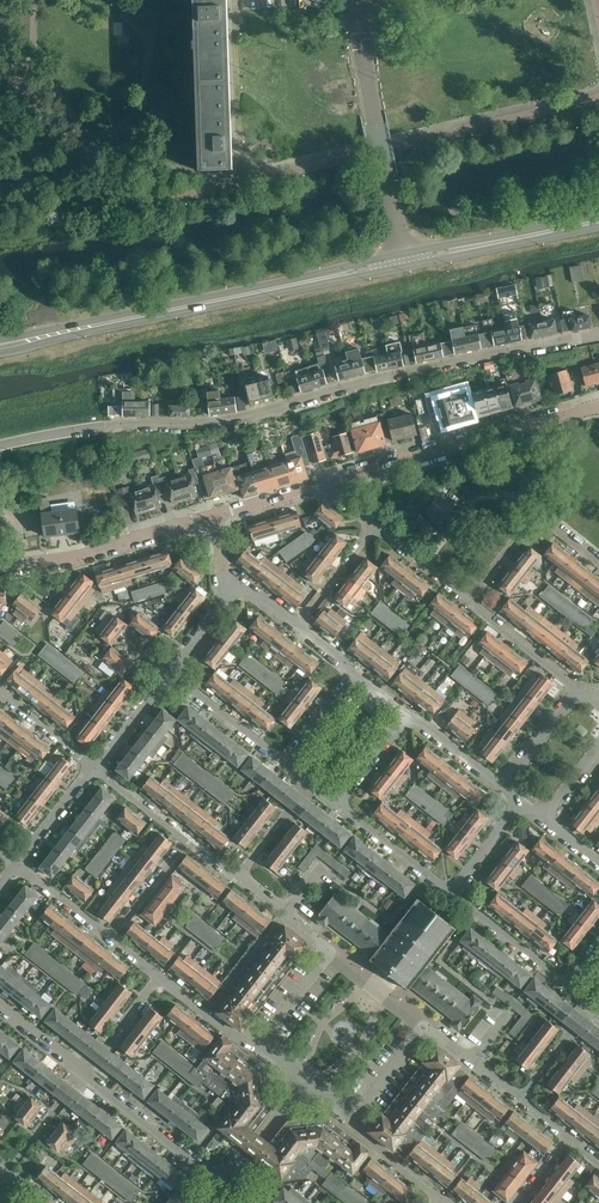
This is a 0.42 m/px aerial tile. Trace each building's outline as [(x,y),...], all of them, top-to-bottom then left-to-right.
[(225,22),(225,21),(226,21),(226,20),(226,19),(228,19),(227,10),(224,10),(224,3),(224,0),(193,0),(199,171),(229,170),(229,149),(232,149),(232,139),(228,140),(225,22)] [(584,280),(581,265),(569,268),(572,282),(584,280)] [(499,296),(516,295),(515,285),(498,287),(499,296)] [(488,304),(485,294),(477,296),(480,306),(488,304)] [(522,340),(519,327),(523,326),(519,309),(512,311),(516,327),(506,329),(508,343),(522,340)] [(591,327),(589,315),(574,318),(573,310),(562,312),(564,321),(561,321),(563,332),(572,331),(591,327)] [(508,343),(506,329),(496,331),(493,319),(483,321),(484,328),(479,329),(486,345),(487,345),(487,346),(495,345),(495,346),(508,343)] [(557,334),(555,320),(542,322),(544,336),(557,334)] [(357,329),(356,322),(347,324),(349,331),(357,329)] [(544,336),(542,322),(529,325),(531,338),(544,336)] [(332,346),(327,330),(320,332),(319,330),(315,331),(320,348),(321,349),(323,349),(332,346)] [(481,348),(478,334),(465,337),(468,351),(481,348)] [(468,351),(465,337),(452,340),(452,341),(446,342),(449,355),(455,354),(468,351)] [(299,346),(297,338),(285,341),(287,349),(299,346)] [(449,355),(446,342),(440,344),(440,343),(427,346),(430,360),(443,357),(449,355)] [(391,369),(388,355),(374,358),(371,344),(365,345),(371,372),(377,370),(377,372),(391,369)] [(371,372),(365,345),(359,346),(362,359),(358,360),(358,358),(348,360),(352,377),(365,373),(371,372)] [(430,360),(427,346),(414,349),(416,363),(430,360)] [(328,365),(323,349),(321,349),(320,348),(315,349),(320,367),(328,365)] [(404,366),(401,352),(388,355),(391,369),(404,366)] [(352,377),(348,360),(337,363),(338,366),(335,366),(339,381),(352,377)] [(595,364),(581,368),(586,386),(598,382),(598,380),(595,364)] [(542,398),(534,369),(507,377),(509,385),(515,407),(542,399),(542,398)] [(327,384),(323,370),(310,374),(314,388),(327,384)] [(573,390),(567,370),(548,375),(554,395),(573,390)] [(314,388),(310,374),(297,378),(301,392),(314,388)] [(274,400),(270,380),(269,377),(257,379),(262,403),(274,400)] [(262,403),(257,379),(245,382),(251,405),(262,403)] [(477,394),(484,392),(495,389),(507,385),(505,379),(493,382),(475,387),(476,391),(477,394)] [(469,383),(430,395),(437,420),(444,418),(447,427),(460,423),(460,422),(478,417),(471,392),(469,383)] [(513,407),(507,385),(495,389),(501,411),(513,407)] [(501,411),(495,389),(484,392),(490,414),(501,411)] [(490,414),(484,392),(477,394),(476,391),(471,392),(478,417),(490,414)] [(246,410),(244,396),(237,397),(239,411),(246,410)] [(237,412),(235,397),(222,399),(224,413),(237,412)] [(224,413),(222,399),(208,401),(210,415),(224,413)] [(150,416),(150,401),(136,402),(137,416),(150,416)] [(137,416),(136,402),(123,402),(123,416),(137,416)] [(361,411),(359,403),(346,406),(348,414),(361,411)] [(424,405),(417,407),(420,419),(428,417),(424,405)] [(190,415),(190,406),(169,406),(169,417),(190,417),(190,415)] [(417,435),(412,414),(400,417),(405,438),(417,435)] [(385,444),(381,430),(388,428),(384,416),(364,422),(372,448),(385,444)] [(405,438),(400,417),(387,420),(393,441),(405,438)] [(372,448),(364,422),(351,426),(358,452),(372,448)] [(326,459),(319,432),(305,436),(313,463),(326,459)] [(310,464),(301,433),(293,435),(297,450),(295,451),(288,453),(290,460),(286,462),(293,483),(308,478),(304,466),(310,464)] [(347,433),(338,436),(334,437),(337,448),(330,450),(332,457),(339,456),(345,454),(347,455),(350,454),(351,452),(353,452),(347,433)] [(295,451),(293,441),(283,443),(286,453),(288,453),(295,451)] [(220,452),(218,446),(217,443),(210,445),(213,454),(216,453),(220,452)] [(213,454),(210,445),(196,449),(197,450),(199,458),(212,454),(213,454)] [(151,458),(149,449),(132,454),(135,463),(151,458)] [(203,471),(199,458),(197,450),(193,451),(194,457),(192,457),(193,459),(192,460),(194,468),(195,468),(197,473),(203,471)] [(276,488),(269,467),(266,457),(264,450),(259,452),(261,459),(249,462),(252,472),(259,493),(276,488)] [(134,464),(130,453),(123,455),(127,466),(134,464)] [(216,467),(212,454),(199,458),(203,471),(216,467)] [(293,483),(286,462),(278,464),(275,456),(272,455),(266,457),(269,467),(276,488),(293,483)] [(259,493),(252,472),(249,462),(234,467),(243,497),(259,493)] [(224,493),(217,472),(216,467),(203,471),(197,473),(200,483),(205,498),(210,497),(224,493)] [(200,483),(197,473),(195,468),(194,468),(189,470),(190,474),(178,477),(185,500),(197,496),(194,485),(200,483)] [(237,489),(230,468),(217,472),(224,493),(237,489)] [(164,494),(159,479),(158,475),(151,477),(153,485),(142,488),(149,511),(161,507),(158,496),(164,494)] [(185,500),(178,477),(167,481),(166,477),(159,479),(164,494),(170,492),(173,504),(185,500)] [(149,511),(142,488),(131,492),(129,487),(123,490),(127,505),(133,503),(137,515),(149,511)] [(456,506),(440,493),(432,503),(430,502),(423,509),(426,512),(432,516),(438,509),(448,517),(456,506)] [(79,532),(76,510),(52,513),(48,497),(39,499),(42,514),(43,522),(44,526),(45,536),(79,532)] [(324,523),(334,511),(324,503),(314,515),(324,523)] [(301,526),(297,511),(273,518),(277,533),(301,526)] [(334,531),(344,518),(334,511),(324,523),(334,531)] [(431,523),(419,514),(414,521),(426,530),(431,523)] [(277,533),(273,518),(249,526),(253,541),(277,533)] [(339,554),(347,544),(334,534),(327,544),(339,554)] [(554,563),(564,551),(554,543),(544,555),(554,563)] [(331,563),(339,554),(327,544),(319,554),(331,563)] [(533,566),(541,556),(529,546),(521,556),(533,566)] [(247,570),(256,558),(246,550),(236,562),(247,570)] [(172,566),(168,551),(156,555),(160,569),(172,566)] [(561,575),(574,559),(564,551),(554,563),(559,567),(555,571),(561,575)] [(323,573),(331,563),(319,554),(315,558),(311,555),(307,560),(323,573)] [(160,569),(156,555),(144,558),(148,573),(160,569)] [(391,575),(400,563),(390,555),(381,567),(391,575)] [(529,570),(533,566),(521,556),(513,566),(530,579),(534,574),(529,570)] [(185,575),(193,565),(183,557),(175,568),(185,575)] [(256,578),(269,561),(264,557),(261,561),(256,558),(247,570),(256,578)] [(148,573),(144,558),(132,562),(136,577),(148,573)] [(369,578),(377,568),(365,558),(357,568),(369,578)] [(570,583),(583,566),(574,559),(561,575),(570,583)] [(323,573),(307,560),(303,565),(307,569),(303,574),(316,583),(323,573)] [(266,585),(279,569),(269,561),(256,578),(266,585)] [(136,577),(132,562),(120,565),(126,586),(132,584),(131,578),(136,577)] [(400,583),(410,570),(400,563),(391,575),(400,583)] [(126,586),(120,565),(108,569),(114,589),(126,586)] [(194,583),(203,572),(193,565),(185,575),(194,583)] [(530,579),(513,566),(506,576),(518,585),(521,581),(526,584),(530,579)] [(580,591),(593,574),(583,566),(570,583),(580,591)] [(366,582),(369,578),(357,568),(350,578),(366,591),(370,586),(366,582)] [(114,589),(108,569),(96,573),(100,588),(101,588),(102,593),(114,589)] [(276,593),(289,576),(279,569),(266,585),(276,593)] [(410,590),(420,578),(410,570),(400,583),(410,590)] [(90,587),(93,582),(82,573),(74,583),(90,596),(94,590),(90,587)] [(598,587),(598,579),(593,574),(580,591),(590,598),(598,587)] [(286,601),(299,584),(289,576),(276,593),(286,601)] [(510,595),(518,585),(506,576),(498,586),(510,595)] [(366,591),(350,578),(342,587),(359,601),(366,591)] [(420,598),(429,588),(430,586),(420,578),(410,590),(420,598)] [(90,596),(74,583),(66,593),(82,606),(90,596)] [(296,609),(305,596),(301,593),(304,588),(299,584),(286,601),(296,609)] [(548,594),(553,588),(549,585),(544,591),(548,594)] [(359,601),(342,587),(334,598),(346,607),(350,602),(354,606),(359,601)] [(590,598),(598,605),(598,587),(590,598)] [(190,617),(206,597),(194,588),(179,608),(190,617)] [(552,597),(556,591),(553,588),(548,594),(552,597)] [(544,599),(548,594),(544,591),(540,596),(544,599)] [(556,599),(560,594),(556,591),(552,597),(556,599)] [(22,613),(32,601),(22,593),(12,605),(13,606),(11,608),(19,614),(21,612),(22,613)] [(82,606),(66,593),(58,602),(75,615),(82,606)] [(436,618),(449,601),(439,593),(430,605),(434,609),(431,613),(436,618)] [(548,602),(552,597),(548,594),(544,599),(548,602)] [(559,602),(564,597),(560,594),(556,599),(559,602)] [(551,605),(556,599),(552,597),(548,602),(551,605)] [(563,605),(568,600),(564,597),(559,602),(563,605)] [(511,619),(520,607),(510,599),(501,611),(511,619)] [(555,608),(559,602),(556,599),(551,605),(555,608)] [(567,608),(571,602),(568,600),(563,605),(567,608)] [(32,621),(42,608),(32,601),(22,613),(32,621)] [(446,625),(459,609),(449,601),(436,618),(446,625)] [(75,615),(58,602),(51,612),(63,622),(66,617),(71,621),(75,615)] [(380,611),(384,605),(380,602),(376,608),(380,611)] [(559,611),(563,605),(559,602),(555,608),(559,611)] [(570,611),(575,605),(571,602),(567,608),(570,611)] [(383,614),(388,608),(384,605),(380,611),(383,614)] [(562,614),(567,608),(563,605),(559,611),(562,614)] [(574,614),(579,608),(575,605),(570,611),(574,614)] [(520,626),(533,610),(528,606),(525,611),(520,607),(511,619),(520,626)] [(175,637),(189,619),(190,617),(179,608),(163,628),(175,637)] [(375,616),(380,611),(376,608),(371,613),(375,616)] [(387,617),(392,611),(388,608),(383,614),(387,617)] [(566,617),(570,611),(567,608),(562,614),(566,617)] [(578,617),(582,611),(579,608),(574,614),(578,617)] [(456,633),(469,616),(459,609),(446,625),(456,633)] [(324,631),(337,614),(332,610),(328,614),(324,611),(314,623),(324,631)] [(530,634),(543,618),(533,610),(520,626),(530,634)] [(379,619),(383,614),(380,611),(375,616),(379,619)] [(570,620),(574,614),(570,611),(566,617),(570,620)] [(581,620),(586,614),(582,611),(578,617),(581,620)] [(127,626),(115,616),(111,613),(104,622),(120,635),(127,626)] [(159,628),(149,621),(140,613),(130,625),(150,640),(159,628)] [(334,638),(343,626),(339,622),(342,618),(337,614),(324,631),(334,638)] [(382,622),(387,617),(383,614),(379,619),(382,622)] [(394,622),(399,617),(395,614),(390,619),(394,622)] [(573,622),(578,617),(574,614),(570,620),(573,622)] [(585,623),(590,617),(586,614),(581,620),(585,623)] [(260,637),(269,624),(259,616),(250,629),(260,637)] [(469,637),(477,626),(479,624),(469,616),(456,633),(461,637),(464,633),(469,637)] [(74,636),(83,621),(77,617),(68,633),(74,636)] [(386,625),(390,619),(387,617),(382,622),(386,625)] [(398,625),(402,619),(399,617),(394,622),(398,625)] [(577,625),(581,620),(578,617),(573,622),(577,625)] [(589,626),(593,620),(590,617),(585,623),(589,626)] [(540,642),(553,626),(543,618),(530,634),(540,642)] [(231,649),(246,629),(234,619),(219,639),(231,649)] [(390,628),(394,622),(390,619),(386,625),(390,628)] [(401,628),(406,622),(402,619),(398,625),(401,628)] [(581,628),(585,623),(581,620),(577,625),(581,628)] [(8,624),(4,621),(0,626),(0,627),(4,630),(8,624)] [(120,635),(104,622),(96,631),(101,634),(100,635),(112,644),(120,635)] [(393,631),(398,625),(394,622),(390,628),(393,631)] [(405,631),(410,625),(406,622),(401,628),(405,631)] [(585,631),(589,626),(585,623),(581,628),(585,631)] [(7,633),(12,627),(8,624),(4,630),(7,633)] [(266,649),(279,632),(269,624),(260,637),(264,640),(261,644),(266,649)] [(397,633),(401,628),(398,625),(393,631),(397,633)] [(550,650),(563,633),(553,626),(540,642),(550,650)] [(11,636),(15,630),(12,627),(7,633),(11,636)] [(401,636),(405,631),(401,628),(397,633),(401,636)] [(15,638),(19,633),(15,630),(11,636),(15,638)] [(276,656),(289,640),(279,632),(266,649),(276,656)] [(485,656),(498,640),(488,632),(479,644),(483,648),(480,652),(485,656)] [(6,641),(11,636),(7,633),(3,638),(6,641)] [(18,641),(23,636),(19,633),(15,638),(18,641)] [(560,657),(572,641),(563,633),(550,650),(560,657)] [(10,644),(15,638),(11,636),(6,641),(10,644)] [(358,657),(371,641),(366,637),(362,641),(358,637),(348,650),(358,657)] [(14,647),(18,641),(15,638),(10,644),(14,647)] [(215,669),(231,649),(219,639),(203,659),(215,669)] [(286,664),(299,647),(289,640),(276,656),(286,664)] [(495,664),(508,647),(498,640),(485,656),(495,664)] [(368,665),(381,648),(371,641),(358,657),(368,665)] [(579,653),(575,650),(578,645),(572,641),(560,657),(570,665),(579,653)] [(47,652),(51,647),(47,644),(43,649),(47,652)] [(51,655),(55,649),(51,647),(47,652),(51,655)] [(299,667),(309,655),(299,647),(286,664),(291,668),(295,664),(299,667)] [(505,671),(518,655),(508,647),(495,664),(505,671)] [(113,667),(122,655),(113,648),(103,660),(113,667)] [(378,673),(391,656),(381,648),(368,665),(378,673)] [(42,658),(47,652),(43,649),(39,655),(42,658)] [(54,658),(59,652),(55,649),(51,655),(54,658)] [(46,661),(51,655),(47,652),(42,658),(46,661)] [(58,661),(62,655),(59,652),(54,658),(58,661)] [(9,665),(4,662),(8,657),(3,653),(0,657),(0,677),(9,665)] [(248,662),(252,656),(248,653),(244,659),(248,662)] [(580,673),(589,661),(579,653),(570,665),(580,673)] [(50,664),(54,658),(51,655),(46,661),(50,664)] [(62,664),(66,658),(62,655),(58,661),(62,664)] [(123,675),(132,663),(122,655),(113,667),(123,675)] [(309,675),(319,663),(309,655),(299,667),(309,675)] [(518,675),(528,663),(518,655),(505,671),(510,676),(513,671),(518,675)] [(251,665),(256,659),(252,656),(248,662),(251,665)] [(388,681),(397,668),(400,664),(391,656),(378,673),(388,681)] [(53,667),(58,661),(54,658),(50,664),(53,667)] [(65,667),(70,661),(66,658),(62,664),(65,667)] [(243,668),(248,662),(244,659),(239,665),(243,668)] [(255,668),(260,662),(256,659),(251,665),(255,668)] [(57,670),(62,664),(58,661),(53,667),(57,670)] [(69,670),(73,664),(70,661),(65,667),(69,670)] [(247,671),(251,665),(248,662),(243,668),(247,671)] [(259,671),(263,665),(260,662),(255,668),(259,671)] [(61,672),(65,667),(62,664),(57,670),(61,672)] [(73,673),(77,667),(73,664),(69,670),(73,673)] [(251,673),(255,668),(251,665),(247,671),(251,673)] [(263,674),(267,668),(263,665),(259,671),(263,674)] [(460,673),(464,668),(460,665),(456,670),(460,673)] [(64,675),(69,670),(65,667),(61,672),(64,675)] [(76,675),(81,670),(77,667),(73,673),(76,675)] [(254,676),(259,671),(255,668),(251,673),(254,676)] [(266,676),(271,671),(267,668),(263,674),(266,676)] [(402,692),(415,675),(406,668),(402,672),(392,684),(402,692)] [(463,676),(468,670),(464,668),(460,673),(463,676)] [(482,672),(476,668),(472,674),(477,678),(482,672)] [(16,691),(29,674),(24,670),(20,674),(16,670),(6,683),(16,691)] [(68,678),(73,673),(69,670),(64,675),(68,678)] [(80,678),(85,673),(81,670),(76,675),(80,678)] [(455,679),(460,673),(456,670),(451,676),(455,679)] [(467,679),(471,673),(468,670),(463,676),(467,679)] [(258,679),(263,674),(259,671),(254,676),(258,679)] [(270,679),(274,674),(271,671),(266,676),(270,679)] [(216,692),(226,680),(216,672),(206,684),(216,692)] [(72,681),(76,675),(73,673),(68,678),(72,681)] [(459,682),(463,676),(460,673),(455,679),(459,682)] [(471,682),(475,676),(472,674),(471,673),(467,679),(471,682)] [(26,698),(39,682),(29,674),(16,691),(26,698)] [(262,682),(266,676),(263,674),(258,679),(262,682)] [(274,682),(278,676),(274,674),(270,679),(274,682)] [(546,693),(554,683),(542,674),(538,678),(534,675),(530,680),(546,693)] [(76,684),(80,678),(76,675),(72,681),(76,684)] [(412,700),(425,683),(415,675),(402,692),(412,700)] [(266,685),(270,679),(266,676),(262,682),(266,685)] [(277,685),(282,679),(278,676),(274,682),(277,685)] [(462,685),(467,679),(463,676),(459,682),(462,685)] [(474,685),(479,679),(477,678),(475,676),(471,682),(474,685)] [(127,698),(135,688),(123,678),(115,688),(127,698)] [(226,700),(239,683),(234,679),(230,684),(226,680),(216,692),(226,700)] [(269,688),(274,682),(270,679),(266,685),(269,688)] [(281,688),(286,682),(282,679),(277,685),(281,688)] [(314,698),(322,688),(309,679),(302,689),(314,698)] [(466,688),(471,682),(467,679),(462,685),(466,688)] [(478,688),(482,682),(479,679),(474,685),(478,688)] [(546,693),(530,680),(522,690),(539,703),(546,693)] [(36,706),(49,689),(39,682),(26,698),(36,706)] [(273,691),(277,685),(274,682),(269,688),(273,691)] [(470,691),(474,685),(471,682),(466,688),(470,691)] [(482,691),(486,685),(482,682),(478,688),(482,691)] [(236,708),(249,691),(239,683),(226,700),(236,708)] [(422,707),(435,691),(425,683),(412,700),(422,707)] [(277,694),(281,688),(277,685),(273,691),(277,694)] [(473,693),(478,688),(474,685),(470,691),(473,693)] [(485,694),(490,688),(486,685),(482,691),(485,694)] [(120,708),(127,698),(115,688),(111,693),(107,689),(103,695),(120,708)] [(477,696),(482,691),(478,688),(473,693),(477,696)] [(489,696),(493,691),(490,688),(485,694),(489,696)] [(46,714),(59,697),(49,689),(36,706),(46,714)] [(306,708),(314,698),(302,689),(298,693),(294,690),(290,695),(306,708)] [(539,703),(522,690),(514,700),(531,713),(539,703)] [(246,715),(259,699),(249,691),(236,708),(246,715)] [(441,703),(437,699),(440,695),(435,691),(422,707),(432,715),(441,703)] [(481,699),(485,694),(482,691),(477,696),(481,699)] [(493,699),(497,694),(493,691),(489,696),(493,699)] [(485,702),(489,696),(485,694),(481,699),(485,702)] [(120,708),(103,695),(95,704),(112,718),(120,708)] [(306,708),(290,695),(286,700),(290,704),(286,708),(299,718),(306,708)] [(488,705),(493,699),(489,696),(485,702),(488,705)] [(55,721),(65,709),(60,705),(64,701),(59,697),(46,714),(55,721)] [(255,723),(265,711),(261,707),(264,703),(259,699),(246,715),(255,723)] [(531,713),(514,700),(507,710),(523,723),(531,713)] [(112,718),(95,704),(91,710),(95,713),(92,718),(104,727),(112,718)] [(189,727),(199,715),(188,707),(179,719),(189,727)] [(291,728),(299,718),(286,708),(278,718),(291,728)] [(11,717),(1,709),(0,711),(0,731),(11,717)] [(65,729),(75,717),(65,709),(55,721),(65,729)] [(168,730),(176,720),(163,710),(155,720),(168,730)] [(523,723),(507,710),(499,720),(515,733),(523,723)] [(266,731),(275,719),(265,711),(255,723),(266,731)] [(456,734),(469,718),(464,714),(460,718),(456,714),(446,726),(456,734)] [(195,739),(208,722),(199,715),(189,727),(193,730),(190,735),(195,739)] [(21,725),(11,717),(0,731),(0,735),(8,741),(21,725)] [(97,737),(104,727),(92,718),(84,728),(97,737)] [(466,742),(475,730),(471,726),(474,722),(469,718),(456,734),(466,742)] [(164,734),(168,730),(155,720),(148,730),(164,743),(169,738),(164,734)] [(515,733),(499,720),(491,730),(508,743),(515,733)] [(205,747),(218,730),(208,722),(195,739),(205,747)] [(18,749),(31,732),(21,725),(8,741),(18,749)] [(89,747),(97,737),(84,728),(76,738),(89,747)] [(164,743),(148,730),(140,740),(157,753),(164,743)] [(215,754),(228,738),(218,730),(205,747),(215,754)] [(508,743),(491,730),(483,739),(500,753),(508,743)] [(28,757),(41,740),(31,732),(18,749),(28,757)] [(228,758),(238,745),(228,738),(215,754),(220,758),(224,754),(228,758)] [(500,753),(483,739),(479,745),(484,748),(480,753),(492,763),(500,753)] [(41,760),(51,748),(41,740),(28,757),(33,761),(36,757),(41,760)] [(157,753),(140,740),(132,750),(145,759),(148,755),(153,758),(157,753)] [(238,766),(248,753),(238,745),(228,758),(238,766)] [(426,767),(436,755),(426,747),(416,759),(426,767)] [(137,769),(145,759),(132,750),(125,759),(137,769)] [(402,774),(413,760),(401,750),(385,770),(402,783),(406,778),(402,774)] [(182,761),(186,756),(183,753),(178,758),(182,761)] [(433,779),(446,763),(436,755),(426,767),(431,771),(428,775),(433,779)] [(66,776),(74,766),(62,756),(54,766),(66,776)] [(185,764),(190,759),(186,756),(182,761),(185,764)] [(253,777),(262,765),(252,757),(243,769),(253,777)] [(177,767),(182,761),(178,758),(173,764),(177,767)] [(129,779),(137,769),(125,759),(117,770),(129,779)] [(189,767),(194,761),(190,759),(185,764),(189,767)] [(181,770),(185,764),(182,761),(177,767),(181,770)] [(193,770),(198,764),(194,761),(189,767),(193,770)] [(443,787),(456,770),(446,763),(433,779),(443,787)] [(185,773),(189,767),(185,764),(181,770),(185,773)] [(197,773),(201,767),(198,764),(193,770),(197,773)] [(263,785),(272,773),(262,765),(253,777),(263,785)] [(58,786),(66,776),(54,766),(46,776),(58,786)] [(188,776),(193,770),(189,767),(185,773),(188,776)] [(201,776),(205,770),(201,767),(197,773),(201,776)] [(4,778),(8,772),(5,769),(0,775),(4,778)] [(192,779),(197,773),(193,770),(188,776),(192,779)] [(204,779),(209,773),(205,770),(201,776),(204,779)] [(398,788),(402,783),(385,770),(370,790),(382,799),(393,785),(398,788)] [(452,795),(465,778),(456,770),(443,787),(452,795)] [(8,781),(12,775),(8,772),(4,778),(8,781)] [(196,782),(201,776),(197,773),(192,779),(196,782)] [(208,782),(213,776),(209,773),(204,779),(208,782)] [(272,793),(282,780),(272,773),(263,785),(272,793)] [(11,784),(16,778),(12,775),(8,781),(11,784)] [(51,796),(58,786),(46,776),(42,781),(38,777),(34,783),(51,796)] [(152,797),(161,784),(151,776),(141,789),(152,797)] [(200,785),(204,779),(201,776),(196,782),(200,785)] [(212,785),(216,779),(213,776),(208,782),(212,785)] [(466,798),(475,786),(465,778),(452,795),(458,799),(461,795),(466,798)] [(203,788),(208,782),(204,779),(200,785),(203,788)] [(216,788),(220,782),(216,779),(212,785),(216,788)] [(302,796),(292,788),(282,780),(272,793),(293,809),(311,823),(321,811),(302,796)] [(7,790),(11,784),(8,781),(3,787),(7,790)] [(207,791),(212,785),(208,782),(203,788),(207,791)] [(219,791),(224,785),(220,782),(216,788),(219,791)] [(51,796),(34,783),(29,788),(34,792),(31,796),(43,805),(51,796)] [(161,804),(174,788),(169,783),(165,788),(161,784),(152,797),(161,804)] [(414,793),(419,787),(415,784),(410,790),(414,793)] [(211,794),(216,788),(212,785),(207,791),(211,794)] [(223,794),(228,788),(224,785),(219,791),(223,794)] [(476,806),(485,794),(475,786),(466,798),(476,806)] [(418,796),(422,790),(419,787),(414,793),(418,796)] [(14,794),(20,798),(25,792),(19,788),(14,794)] [(106,808),(114,798),(102,788),(94,798),(106,808)] [(171,812),(184,795),(174,788),(161,804),(171,812)] [(215,797),(219,791),(216,788),(211,794),(215,797)] [(227,797),(231,791),(228,788),(223,794),(227,797)] [(536,795),(537,793),(535,792),(532,789),(530,788),(529,789),(526,793),(525,794),(526,796),(527,795),(530,798),(532,800),(533,798),(535,794),(536,795)] [(410,798),(414,793),(410,790),(406,795),(410,798)] [(422,799),(426,793),(422,790),(418,796),(422,799)] [(219,800),(223,794),(219,791),(215,797),(219,800)] [(231,800),(235,794),(231,791),(227,797),(231,800)] [(414,801),(418,796),(414,793),(410,798),(414,801)] [(425,801),(430,796),(426,793),(422,799),(425,801)] [(222,803),(227,797),(223,794),(219,800),(222,803)] [(594,794),(586,804),(598,814),(598,798),(594,794)] [(181,820),(194,803),(184,795),(171,812),(181,820)] [(35,815),(43,805),(31,796),(23,806),(35,815)] [(417,804),(422,799),(418,796),(414,801),(417,804)] [(429,804),(433,799),(430,796),(425,801),(429,804)] [(226,806),(231,800),(227,797),(222,803),(226,806)] [(99,818),(106,808),(94,798),(86,808),(99,818)] [(269,818),(277,808),(264,798),(256,808),(269,818)] [(421,807),(425,801),(422,799),(417,804),(421,807)] [(433,807),(437,801),(433,799),(429,804),(433,807)] [(425,810),(429,804),(425,801),(421,807),(425,810)] [(436,810),(441,804),(437,801),(433,807),(436,810)] [(191,827),(204,811),(194,803),(181,820),(191,827)] [(383,823),(392,811),(382,803),(373,815),(383,823)] [(428,813),(433,807),(429,804),(425,810),(428,813)] [(440,813),(444,807),(441,804),(436,810),(440,813)] [(586,804),(578,814),(595,827),(598,821),(598,814),(586,804)] [(27,825),(35,815),(23,806),(15,816),(27,825)] [(127,827),(137,815),(127,807),(117,820),(127,827)] [(432,816),(436,810),(433,807),(428,813),(432,816)] [(444,816),(448,810),(444,807),(440,813),(444,816)] [(103,821),(99,818),(86,808),(79,818),(95,831),(103,821)] [(261,828),(269,818),(256,808),(249,818),(261,828)] [(480,829),(488,819),(476,809),(468,819),(480,829)] [(8,818),(9,817),(0,810),(0,828),(8,818)] [(393,830),(406,814),(400,810),(397,814),(392,811),(383,823),(393,830)] [(436,819),(440,813),(436,810),(432,816),(436,819)] [(448,819),(452,813),(448,810),(444,816),(448,819)] [(201,835),(213,818),(204,811),(191,827),(201,835)] [(321,831),(331,818),(321,811),(311,823),(321,831)] [(439,822),(444,816),(440,813),(436,819),(439,822)] [(402,838),(415,822),(406,814),(393,830),(402,838)] [(595,827),(578,814),(570,824),(582,833),(586,829),(591,832),(595,827)] [(137,835),(146,823),(137,815),(127,827),(137,835)] [(443,825),(448,819),(444,816),(439,822),(443,825)] [(95,831),(79,818),(71,828),(88,841),(95,831)] [(210,843),(220,830),(216,827),(219,823),(213,818),(201,835),(210,843)] [(253,837),(261,828),(249,818),(241,828),(253,837)] [(331,838),(340,826),(331,818),(321,831),(331,838)] [(473,839),(480,829),(468,819),(465,824),(460,820),(456,826),(473,839)] [(412,846),(425,829),(415,822),(402,838),(412,846)] [(300,842),(307,832),(295,823),(287,833),(300,842)] [(341,846),(350,834),(340,826),(331,838),(341,846)] [(473,839),(456,826),(452,831),(456,834),(453,839),(465,848),(473,839)] [(88,841),(71,828),(63,838),(76,847),(80,851),(88,841)] [(245,847),(253,837),(241,828),(233,838),(245,847)] [(422,853),(432,841),(427,838),(431,833),(425,829),(412,846),(422,853)] [(220,851),(230,838),(220,830),(210,843),(220,851)] [(120,836),(115,832),(112,835),(117,840),(120,836)] [(292,852),(300,842),(287,833),(280,843),(292,852)] [(164,853),(172,843),(160,834),(152,844),(164,853)] [(117,840),(112,835),(109,839),(114,844),(117,840)] [(126,841),(120,836),(117,840),(123,844),(126,841)] [(68,857),(76,847),(63,838),(56,848),(68,857)] [(356,858),(365,845),(355,838),(345,850),(356,858)] [(542,858),(552,846),(542,838),(532,850),(542,858)] [(114,844),(109,839),(106,843),(112,847),(114,844)] [(457,858),(465,848),(453,839),(445,849),(457,858)] [(123,844),(117,840),(114,844),(120,848),(123,844)] [(432,861),(442,849),(432,841),(422,853),(432,861)] [(521,861),(529,851),(517,841),(509,851),(521,861)] [(112,847),(106,843),(103,847),(109,851),(112,847)] [(284,862),(292,852),(280,843),(272,852),(284,862)] [(120,848),(114,844),(112,847),(117,852),(120,848)] [(157,863),(164,853),(152,844),(149,848),(144,845),(140,850),(157,863)] [(322,849),(317,846),(316,845),(313,848),(319,853),(322,849)] [(365,865),(375,853),(365,845),(356,858),(365,865)] [(549,870),(562,853),(552,846),(542,858),(547,862),(543,866),(549,870)] [(109,851),(103,847),(100,850),(106,855),(109,851)] [(117,852),(112,847),(109,851),(114,856),(117,852)] [(60,867),(68,857),(56,848),(48,857),(60,867)] [(319,853),(313,848),(310,852),(316,857),(317,855),(319,853)] [(321,858),(326,852),(322,849),(319,853),(317,855),(321,858)] [(106,855),(100,850),(97,854),(103,859),(106,855)] [(157,863),(140,850),(132,860),(149,873),(157,863)] [(114,856),(109,851),(106,855),(111,860),(114,856)] [(517,865),(521,861),(509,851),(501,861),(518,874),(522,869),(517,865)] [(277,872),(284,862),(272,852),(264,862),(277,872)] [(316,857),(310,852),(307,856),(313,860),(316,857)] [(325,861),(329,855),(326,852),(321,858),(325,861)] [(375,873),(385,861),(375,853),(365,865),(375,873)] [(558,878),(571,861),(562,853),(549,870),(558,878)] [(103,859),(97,854),(94,858),(100,863),(103,859)] [(111,860),(106,855),(103,859),(109,863),(111,860)] [(192,879),(202,867),(187,855),(178,867),(192,879)] [(328,864),(333,858),(329,855),(325,861),(328,864)] [(313,860),(307,856),(304,860),(310,864),(313,860)] [(52,877),(60,867),(48,857),(40,868),(52,877)] [(100,863),(94,858),(91,862),(97,866),(100,863)] [(332,867),(337,861),(333,858),(328,864),(332,867)] [(109,863),(103,859),(100,863),(106,867),(109,863)] [(149,873),(132,860),(125,870),(141,883),(149,873)] [(310,864),(304,860),(302,863),(307,868),(310,864)] [(336,870),(340,864),(337,861),(332,867),(336,870)] [(382,885),(394,868),(385,861),(375,873),(372,877),(382,885)] [(518,874),(501,861),(493,870),(506,880),(509,876),(513,879),(518,874)] [(568,885),(581,869),(571,861),(558,878),(568,885)] [(97,866),(91,862),(88,866),(94,870),(97,866)] [(106,867),(100,863),(97,866),(103,871),(106,867)] [(307,868),(302,863),(299,867),(304,872),(307,868)] [(339,872),(344,867),(340,864),(336,870),(339,872)] [(94,870),(88,866),(85,869),(91,874),(94,870)] [(103,871),(97,866),(94,870),(100,875),(103,871)] [(207,890),(217,878),(202,867),(192,879),(207,890)] [(343,875),(348,870),(344,867),(339,872),(343,875)] [(395,888),(404,876),(394,868),(382,885),(387,889),(390,885),(395,888)] [(581,889),(591,876),(581,869),(568,885),(574,890),(577,885),(581,889)] [(100,875),(94,870),(91,874),(97,878),(100,875)] [(141,883),(125,870),(117,880),(134,893),(141,883)] [(347,878),(351,872),(348,870),(343,875),(347,878)] [(498,890),(506,880),(493,870),(485,881),(498,890)] [(356,873),(352,878),(357,882),(361,877),(356,873)] [(75,894),(84,882),(74,874),(65,886),(75,894)] [(186,886),(182,883),(172,875),(166,883),(180,894),(186,886)] [(530,884),(535,878),(531,875),(526,880),(530,884)] [(405,896),(414,884),(404,876),(395,888),(405,896)] [(598,887),(598,883),(591,876),(581,889),(591,897),(598,887)] [(217,898),(227,886),(217,878),(207,890),(217,898)] [(534,886),(538,881),(535,878),(530,884),(534,886)] [(134,893),(117,880),(109,889),(126,902),(134,893)] [(526,889),(530,884),(526,880),(522,886),(526,889)] [(537,889),(542,884),(538,881),(534,886),(537,889)] [(84,902),(94,890),(84,882),(75,894),(84,902)] [(180,894),(166,883),(159,891),(173,902),(180,894)] [(529,892),(534,886),(530,884),(526,889),(529,892)] [(541,892),(546,886),(542,884),(537,889),(541,892)] [(30,906),(38,896),(25,886),(18,896),(30,906)] [(533,895),(537,889),(534,886),(529,892),(533,895)] [(545,895),(549,889),(546,886),(541,892),(545,895)] [(126,902),(109,889),(105,895),(109,898),(106,903),(118,912),(126,902)] [(537,898),(541,892),(537,889),(533,895),(537,898)] [(548,898),(553,892),(549,889),(545,895),(548,898)] [(232,910),(242,898),(232,890),(222,902),(232,910)] [(173,902),(159,891),(153,898),(167,909),(173,902)] [(381,927),(371,919),(370,922),(344,902),(348,897),(341,892),(337,896),(335,895),(336,894),(335,893),(333,895),(334,896),(320,912),(318,914),(319,915),(320,914),(322,916),(318,920),(325,926),(329,921),(373,956),(388,936),(387,935),(379,929),(381,927)] [(540,901),(545,895),(541,892),(537,898),(540,901)] [(552,901),(557,895),(553,892),(548,898),(552,901)] [(499,914),(508,901),(498,893),(489,906),(499,914)] [(544,904),(548,898),(545,895),(540,901),(544,904)] [(556,904),(560,898),(557,895),(552,901),(556,904)] [(22,916),(30,906),(18,896),(10,906),(22,916)] [(167,909),(153,898),(147,906),(161,917),(167,909)] [(238,922),(251,905),(242,898),(232,910),(237,913),(233,918),(238,922)] [(426,966),(432,959),(443,944),(456,928),(431,908),(430,908),(418,898),(388,936),(373,956),(370,959),(382,969),(382,970),(382,971),(384,969),(387,972),(386,973),(387,974),(387,973),(391,976),(390,977),(391,977),(392,976),(395,978),(394,980),(395,981),(396,980),(408,989),(411,986),(455,1020),(451,1025),(458,1030),(462,1026),(464,1028),(463,1028),(465,1030),(466,1027),(479,1010),(480,1010),(482,1008),(480,1007),(479,1008),(477,1006),(481,1001),(474,996),(470,1001),(445,981),(447,978),(437,971),(435,973),(427,967),(426,966)] [(548,907),(552,901),(548,898),(544,904),(548,907)] [(560,907),(564,901),(560,898),(556,904),(560,907)] [(598,916),(598,906),(592,900),(584,910),(596,920),(598,916)] [(508,921),(518,909),(508,901),(499,914),(508,921)] [(551,909),(556,904),(552,901),(548,907),(551,909)] [(563,910),(568,904),(564,901),(560,907),(563,910)] [(110,922),(118,912),(106,903),(98,913),(110,922)] [(555,912),(560,907),(556,904),(551,909),(555,912)] [(50,926),(60,913),(50,905),(40,918),(50,926)] [(248,930),(261,913),(251,905),(238,922),(248,930)] [(14,925),(22,916),(10,906),(2,916),(14,925)] [(161,917),(147,906),(141,914),(155,925),(161,917)] [(559,915),(563,910),(560,907),(555,912),(559,915)] [(518,929),(531,912),(526,908),(522,912),(518,909),(508,921),(518,929)] [(589,929),(596,920),(584,910),(580,915),(576,911),(572,916),(589,929)] [(528,937),(541,920),(531,912),(518,929),(528,937)] [(57,938),(70,921),(60,913),(50,926),(55,929),(52,933),(57,938)] [(262,933),(271,921),(261,913),(248,930),(257,937),(261,932),(262,933)] [(194,924),(199,918),(195,915),(191,921),(194,924)] [(14,925),(2,916),(0,919),(0,930),(11,939),(15,934),(11,930),(14,925)] [(589,929),(572,916),(568,922),(572,925),(569,930),(581,939),(589,929)] [(198,927),(203,921),(199,918),(194,924),(198,927)] [(538,944),(547,932),(543,928),(546,924),(541,920),(528,937),(538,944)] [(67,945),(80,929),(70,921),(57,938),(67,945)] [(190,930),(194,924),(191,921),(186,927),(190,930)] [(202,930),(206,924),(203,921),(198,927),(202,930)] [(135,942),(145,930),(135,922),(125,934),(135,942)] [(194,933),(198,927),(194,924),(190,930),(194,933)] [(206,933),(210,927),(206,924),(202,930),(206,933)] [(309,945),(285,926),(282,930),(275,924),(267,934),(274,940),(272,942),(274,944),(291,957),(296,962),(309,945)] [(197,936),(202,930),(198,927),(194,933),(197,936)] [(209,936),(214,930),(210,927),(206,933),(209,936)] [(468,953),(481,936),(471,928),(461,940),(466,944),(463,949),(468,953)] [(76,953),(89,936),(80,929),(67,945),(76,953)] [(0,930),(0,944),(3,941),(7,944),(11,939),(0,930)] [(145,950),(155,937),(145,930),(135,942),(145,950)] [(201,939),(206,933),(202,930),(197,936),(201,939)] [(213,939),(218,933),(214,930),(209,936),(213,939)] [(573,949),(581,939),(569,930),(561,940),(573,949)] [(548,952),(558,940),(547,932),(538,944),(548,952)] [(205,942),(209,936),(206,933),(201,939),(205,942)] [(217,942),(221,936),(218,933),(213,939),(217,942)] [(259,950),(266,940),(259,935),(252,945),(259,950)] [(86,961),(99,944),(89,936),(76,953),(86,961)] [(209,945),(213,939),(209,936),(205,942),(209,945)] [(221,945),(225,939),(221,936),(217,942),(221,945)] [(478,960),(491,944),(481,936),(468,953),(478,960)] [(155,957),(168,941),(163,937),(160,941),(155,937),(145,950),(155,957)] [(212,947),(217,942),(213,939),(209,945),(212,947)] [(175,953),(170,949),(173,945),(168,941),(155,957),(165,965),(175,953)] [(216,950),(221,945),(217,942),(212,947),(216,950)] [(33,952),(38,946),(34,943),(29,949),(33,952)] [(96,968),(109,952),(99,944),(86,961),(96,968)] [(282,969),(291,957),(274,944),(268,952),(266,950),(263,954),(265,955),(282,969)] [(487,968),(500,951),(491,944),(478,960),(487,968)] [(251,959),(253,958),(259,950),(252,945),(245,954),(251,959)] [(37,954),(41,949),(38,946),(33,952),(37,954)] [(29,957),(33,952),(29,949),(25,954),(29,957)] [(41,957),(45,952),(41,949),(37,954),(41,957)] [(451,963),(458,954),(455,951),(448,960),(451,963)] [(497,976),(510,959),(500,951),(487,968),(497,976)] [(32,960),(37,954),(33,952),(29,957),(32,960)] [(44,960),(49,955),(45,952),(41,957),(44,960)] [(109,972),(119,959),(109,952),(96,968),(101,973),(105,968),(109,972)] [(36,963),(41,957),(37,954),(32,960),(36,963)] [(48,963),(53,958),(49,955),(44,960),(48,963)] [(273,980),(282,969),(265,955),(260,963),(253,958),(251,959),(250,962),(273,980)] [(180,977),(193,960),(187,956),(184,960),(179,957),(170,969),(180,977)] [(273,980),(250,962),(243,956),(236,965),(245,972),(243,974),(264,991),(273,980)] [(40,966),(44,960),(41,957),(36,963),(40,966)] [(52,966),(56,960),(53,958),(48,963),(52,966)] [(119,980),(129,967),(119,959),(109,972),(119,980)] [(510,979),(520,967),(510,959),(497,976),(502,980),(506,975),(510,979)] [(44,969),(48,963),(44,960),(40,966),(44,969)] [(56,969),(60,963),(56,960),(52,966),(56,969)] [(189,984),(202,968),(193,960),(180,977),(189,984)] [(47,972),(52,966),(48,963),(44,969),(47,972)] [(59,972),(64,966),(60,963),(56,969),(59,972)] [(15,970),(10,965),(6,970),(2,966),(0,968),(0,985),(2,986),(15,970)] [(51,975),(56,969),(52,966),(47,972),(51,975)] [(63,975),(68,969),(64,966),(59,972),(63,975)] [(264,991),(243,974),(234,967),(227,977),(234,982),(232,984),(239,989),(256,1002),(264,991)] [(520,987),(530,975),(520,967),(510,979),(520,987)] [(199,992),(212,975),(202,968),(189,984),(199,992)] [(55,978),(59,972),(56,969),(51,975),(55,978)] [(67,978),(72,972),(68,969),(63,975),(67,978)] [(12,994),(25,977),(15,970),(2,986),(12,994)] [(59,981),(63,975),(59,972),(55,978),(59,981)] [(71,981),(75,975),(72,972),(67,978),(71,981)] [(62,984),(67,978),(63,975),(59,981),(62,984)] [(74,984),(79,978),(75,975),(71,981),(74,984)] [(219,988),(218,987),(221,982),(212,975),(199,992),(209,1000),(219,988)] [(21,1002),(34,985),(25,977),(12,994),(21,1002)] [(227,991),(232,984),(234,982),(227,977),(220,985),(227,991)] [(66,987),(71,981),(67,978),(62,984),(66,987)] [(78,987),(83,981),(79,978),(74,984),(78,987)] [(532,1003),(545,986),(535,978),(525,991),(530,994),(526,999),(532,1003)] [(70,990),(74,984),(71,981),(66,987),(70,990)] [(82,990),(87,984),(83,981),(78,987),(82,990)] [(120,1007),(132,993),(120,983),(108,998),(120,1007)] [(74,993),(78,987),(74,984),(70,990),(74,993)] [(31,1009),(41,997),(36,993),(40,989),(34,985),(21,1002),(31,1009)] [(545,1006),(554,994),(545,986),(532,1003),(536,1006),(540,1002),(545,1006)] [(77,996),(82,990),(78,987),(74,993),(77,996)] [(496,996),(501,990),(497,987),(493,993),(496,996)] [(256,1002),(239,989),(233,997),(231,995),(229,997),(228,999),(247,1014),(249,1010),(256,1002)] [(500,998),(505,993),(501,990),(496,996),(500,998)] [(247,1014),(228,999),(229,997),(222,992),(214,1003),(220,1009),(217,1012),(242,1032),(255,1015),(249,1010),(247,1014)] [(504,1001),(508,995),(505,993),(500,998),(504,1001)] [(555,1014),(564,1002),(554,994),(545,1006),(555,1014)] [(507,1004),(512,998),(508,995),(504,1001),(507,1004)] [(41,1017),(51,1005),(41,997),(31,1009),(41,1017)] [(109,1022),(120,1007),(108,998),(97,1013),(109,1022)] [(511,1007),(516,1001),(512,998),(507,1004),(511,1007)] [(515,1010),(519,1004),(516,1001),(511,1007),(515,1010)] [(588,1020),(582,1015),(564,1002),(555,1014),(572,1028),(594,1044),(598,1037),(598,1029),(588,1020)] [(176,1024),(186,1012),(176,1004),(166,1017),(176,1024)] [(518,1013),(523,1007),(519,1004),(515,1010),(518,1013)] [(155,1027),(163,1017),(151,1007),(143,1017),(155,1027)] [(522,1016),(523,1014),(526,1010),(523,1007),(518,1013),(522,1016)] [(56,1029),(66,1016),(56,1009),(46,1021),(56,1029)] [(533,1015),(527,1010),(526,1010),(523,1014),(530,1018),(533,1015)] [(183,1036),(196,1020),(186,1012),(176,1024),(181,1028),(178,1032),(183,1036)] [(101,1032),(109,1022),(97,1013),(89,1023),(101,1032)] [(530,1018),(523,1014),(522,1016),(521,1018),(527,1022),(530,1018)] [(66,1036),(75,1024),(66,1016),(56,1029),(66,1036)] [(148,1037),(155,1027),(143,1017),(135,1027),(148,1037)] [(527,1022),(521,1018),(518,1021),(524,1026),(527,1022)] [(192,1044),(206,1027),(196,1020),(183,1036),(192,1044)] [(551,1040),(559,1029),(547,1020),(539,1030),(551,1040)] [(524,1026),(518,1021),(515,1025),(521,1030),(524,1026)] [(76,1044),(85,1032),(75,1024),(66,1036),(76,1044)] [(521,1030),(515,1025),(512,1029),(518,1033),(521,1030)] [(140,1046),(148,1037),(135,1027),(128,1037),(140,1046)] [(206,1048),(216,1035),(206,1027),(192,1044),(202,1052),(206,1047),(206,1048)] [(518,1033),(512,1029),(509,1032),(515,1037),(518,1033)] [(9,1038),(0,1030),(0,1050),(9,1038)] [(544,1049),(551,1040),(539,1030),(531,1040),(544,1049)] [(124,1062),(107,1049),(105,1048),(85,1032),(76,1044),(96,1060),(114,1074),(124,1062)] [(210,1072),(229,1049),(233,1043),(223,1035),(205,1058),(200,1065),(199,1064),(196,1067),(192,1073),(196,1076),(199,1079),(207,1070),(210,1072)] [(132,1057),(140,1046),(128,1037),(120,1047),(132,1057)] [(19,1046),(9,1038),(0,1050),(10,1058),(19,1046)] [(162,1049),(166,1043),(163,1040),(158,1046),(162,1049)] [(536,1059),(544,1049),(531,1040),(528,1045),(523,1041),(519,1046),(536,1059)] [(165,1052),(170,1046),(166,1043),(162,1049),(165,1052)] [(458,1068),(461,1064),(437,1044),(425,1059),(431,1063),(450,1078),(457,1084),(465,1073),(458,1068)] [(586,1059),(590,1054),(588,1052),(590,1049),(585,1044),(582,1048),(578,1044),(570,1054),(587,1067),(591,1062),(586,1059)] [(157,1055),(162,1049),(158,1046),(153,1052),(157,1055)] [(169,1055),(174,1049),(170,1046),(165,1052),(169,1055)] [(536,1059),(519,1046),(515,1052),(519,1055),(516,1060),(528,1069),(536,1059)] [(24,1069),(34,1057),(24,1049),(14,1061),(24,1069)] [(161,1058),(165,1052),(162,1049),(157,1055),(161,1058)] [(173,1058),(178,1052),(174,1049),(169,1055),(173,1058)] [(221,1081),(239,1057),(229,1049),(210,1072),(214,1076),(218,1078),(221,1081)] [(165,1061),(169,1055),(165,1052),(161,1058),(165,1061)] [(177,1061),(181,1055),(178,1052),(173,1058),(177,1061)] [(587,1067),(570,1054),(562,1064),(579,1077),(587,1067)] [(168,1064),(173,1058),(169,1055),(165,1061),(168,1064)] [(181,1064),(185,1058),(181,1055),(177,1061),(181,1064)] [(34,1077),(44,1065),(34,1057),(24,1069),(34,1077)] [(235,1084),(250,1065),(239,1057),(221,1081),(225,1085),(220,1092),(227,1098),(229,1095),(233,1090),(231,1089),(235,1084)] [(172,1067),(177,1061),(173,1058),(168,1064),(172,1067)] [(184,1067),(189,1061),(185,1058),(181,1064),(184,1067)] [(450,1078),(431,1063),(425,1059),(424,1061),(429,1066),(423,1073),(441,1087),(447,1079),(448,1081),(450,1078)] [(176,1070),(181,1064),(177,1061),(172,1067),(176,1070)] [(188,1070),(193,1064),(189,1061),(184,1067),(188,1070)] [(124,1082),(134,1070),(124,1062),(114,1074),(124,1082)] [(180,1073),(184,1067),(181,1064),(176,1070),(180,1073)] [(192,1073),(196,1067),(193,1064),(188,1070),(192,1073)] [(579,1077),(562,1064),(555,1074),(567,1083),(571,1079),(575,1082),(579,1077)] [(44,1085),(53,1072),(44,1065),(34,1077),(44,1085)] [(265,1107),(261,1074),(250,1065),(235,1084),(231,1089),(233,1090),(229,1095),(235,1100),(238,1102),(257,1117),(265,1107)] [(183,1076),(188,1070),(184,1067),(180,1073),(183,1076)] [(134,1090),(144,1077),(134,1070),(124,1082),(134,1090)] [(187,1079),(192,1073),(188,1070),(183,1076),(187,1079)] [(207,1085),(214,1076),(210,1072),(207,1070),(199,1079),(203,1082),(207,1085)] [(73,1087),(69,1085),(53,1072),(44,1085),(63,1099),(83,1115),(92,1103),(73,1087)] [(191,1082),(196,1076),(192,1073),(187,1079),(191,1082)] [(442,1088),(441,1087),(423,1073),(415,1084),(432,1098),(438,1091),(439,1092),(442,1088)] [(559,1094),(567,1083),(555,1074),(547,1084),(559,1094)] [(195,1085),(199,1079),(196,1076),(191,1082),(195,1085)] [(144,1098),(154,1085),(144,1077),(134,1090),(144,1098)] [(467,1101),(480,1084),(470,1077),(460,1089),(461,1089),(457,1094),(467,1101)] [(220,1092),(225,1085),(221,1081),(218,1078),(212,1086),(220,1092)] [(198,1088),(203,1082),(199,1079),(195,1085),(198,1088)] [(432,1098),(415,1084),(406,1096),(423,1110),(429,1102),(430,1103),(434,1099),(432,1098)] [(476,1109),(490,1092),(480,1084),(467,1101),(476,1109)] [(452,1100),(459,1091),(459,1090),(458,1090),(453,1086),(453,1085),(445,1095),(452,1100)] [(159,1109),(168,1097),(158,1089),(149,1101),(159,1109)] [(486,1116),(499,1100),(490,1092),(476,1109),(486,1116)] [(445,1110),(452,1100),(445,1095),(444,1096),(437,1105),(444,1110),(445,1110)] [(168,1117),(182,1100),(176,1096),(173,1101),(168,1097),(159,1109),(168,1117)] [(423,1110),(406,1096),(396,1107),(414,1121),(420,1114),(422,1115),(425,1111),(423,1110)] [(43,1106),(31,1097),(27,1101),(23,1098),(19,1103),(35,1116),(43,1106)] [(223,1108),(227,1102),(221,1097),(214,1107),(223,1114),(226,1110),(223,1108)] [(560,1117),(570,1105),(559,1097),(550,1109),(560,1117)] [(178,1125),(191,1108),(182,1100),(168,1117),(178,1125)] [(261,1136),(249,1127),(257,1117),(238,1102),(235,1100),(226,1110),(230,1113),(218,1128),(226,1134),(224,1136),(235,1145),(237,1142),(249,1152),(263,1163),(261,1165),(272,1173),(273,1171),(282,1178),(294,1163),(300,1167),(303,1164),(304,1165),(308,1160),(301,1155),(303,1153),(283,1137),(275,1148),(261,1136)] [(500,1120),(509,1108),(499,1100),(486,1116),(492,1121),(495,1116),(500,1120)] [(35,1116),(19,1103),(14,1108),(19,1112),(15,1116),(27,1126),(35,1116)] [(93,1123),(102,1110),(92,1103),(83,1115),(93,1123)] [(570,1125),(583,1108),(577,1104),(574,1108),(570,1105),(560,1117),(570,1125)] [(396,1107),(388,1118),(388,1119),(405,1133),(411,1125),(413,1126),(416,1122),(414,1121),(396,1107)] [(435,1122),(442,1112),(435,1107),(428,1117),(435,1122)] [(188,1132),(198,1120),(201,1116),(191,1108),(178,1125),(188,1132)] [(580,1132),(593,1116),(583,1108),(570,1125),(580,1132)] [(102,1130),(112,1118),(102,1110),(93,1123),(102,1130)] [(511,1136),(524,1119),(514,1111),(505,1124),(509,1127),(506,1132),(511,1136)] [(407,1134),(405,1133),(388,1119),(388,1118),(383,1114),(369,1131),(394,1150),(397,1146),(404,1152),(412,1141),(405,1136),(407,1134)] [(598,1128),(598,1121),(593,1116),(580,1132),(590,1140),(598,1128)] [(112,1138),(122,1126),(112,1118),(102,1130),(112,1138)] [(426,1133),(433,1124),(426,1119),(419,1128),(426,1133)] [(524,1139),(534,1127),(524,1119),(511,1136),(516,1140),(519,1135),(524,1139)] [(198,1140),(208,1128),(198,1120),(188,1132),(198,1140)] [(71,1136),(74,1131),(62,1122),(54,1132),(71,1145),(75,1139),(71,1136)] [(320,1150),(334,1131),(324,1123),(291,1127),(283,1137),(303,1153),(301,1155),(308,1160),(304,1165),(303,1164),(300,1167),(294,1163),(282,1178),(283,1181),(293,1180),(295,1177),(298,1179),(305,1178),(311,1170),(313,1168),(310,1165),(321,1151),(320,1150)] [(534,1147),(543,1134),(534,1127),(524,1139),(534,1147)] [(419,1141),(426,1133),(419,1128),(413,1136),(419,1141)] [(590,1140),(598,1148),(598,1128),(590,1140)] [(127,1150),(137,1138),(127,1130),(117,1142),(127,1150)] [(330,1159),(345,1140),(334,1131),(320,1150),(321,1151),(310,1165),(313,1168),(324,1177),(330,1169),(325,1165),(330,1159)] [(460,1139),(464,1134),(460,1131),(456,1137),(460,1139)] [(71,1145),(54,1132),(47,1141),(59,1151),(63,1147),(67,1150),(71,1145)] [(463,1142),(468,1137),(464,1134),(460,1139),(463,1142)] [(544,1155),(554,1142),(543,1134),(534,1147),(544,1155)] [(467,1145),(471,1139),(468,1137),(463,1142),(467,1145)] [(133,1162),(146,1145),(137,1138),(127,1150),(132,1153),(128,1158),(133,1162)] [(418,1163),(431,1147),(422,1139),(418,1144),(417,1143),(408,1156),(418,1163)] [(470,1148),(475,1142),(471,1139),(467,1145),(470,1148)] [(486,1151),(490,1145),(483,1139),(478,1145),(486,1151)] [(342,1166),(356,1148),(345,1140),(330,1159),(334,1161),(335,1160),(342,1166)] [(357,1166),(366,1154),(367,1154),(368,1154),(371,1151),(360,1143),(360,1142),(356,1148),(342,1166),(349,1171),(348,1173),(350,1175),(357,1166)] [(474,1151),(478,1145),(475,1142),(470,1148),(474,1151)] [(143,1170),(156,1153),(146,1145),(133,1162),(143,1170)] [(481,1157),(486,1151),(478,1145),(474,1151),(481,1157)] [(428,1171),(441,1154),(431,1147),(418,1163),(428,1171)] [(91,1160),(95,1154),(91,1151),(87,1157),(91,1160)] [(484,1159),(489,1153),(486,1151),(481,1157),(484,1159)] [(538,1162),(528,1154),(524,1151),(518,1159),(532,1170),(538,1162)] [(153,1177),(166,1161),(156,1153),(143,1170),(153,1177)] [(488,1162),(493,1156),(489,1153),(484,1159),(488,1162)] [(94,1163),(99,1157),(95,1154),(91,1160),(94,1163)] [(362,1170),(370,1159),(366,1156),(368,1154),(367,1154),(366,1154),(357,1166),(362,1170)] [(437,1179),(450,1162),(441,1154),(428,1171),(437,1179)] [(573,1174),(581,1164),(569,1154),(561,1164),(573,1174)] [(86,1166),(91,1160),(87,1157),(82,1163),(86,1166)] [(98,1166),(103,1160),(99,1157),(94,1163),(98,1166)] [(372,1177),(381,1165),(372,1158),(371,1160),(370,1159),(362,1170),(372,1177)] [(532,1170),(518,1159),(512,1167),(526,1178),(532,1170)] [(90,1169),(94,1163),(91,1160),(86,1166),(90,1169)] [(102,1169),(106,1163),(103,1160),(98,1166),(102,1169)] [(166,1180),(176,1168),(166,1161),(153,1177),(158,1181),(162,1177),(166,1180)] [(457,1174),(452,1171),(456,1166),(450,1162),(437,1179),(447,1187),(457,1174)] [(94,1172),(98,1166),(94,1163),(90,1169),(94,1172)] [(106,1172),(110,1166),(106,1163),(102,1169),(106,1172)] [(569,1178),(573,1174),(561,1164),(553,1174),(570,1187),(574,1182),(569,1178)] [(378,1190),(392,1173),(381,1165),(372,1177),(372,1178),(369,1182),(378,1190)] [(47,1186),(57,1174),(47,1166),(37,1178),(47,1186)] [(97,1175),(102,1169),(98,1166),(94,1172),(97,1175)] [(109,1175),(114,1169),(110,1166),(106,1172),(109,1175)] [(526,1178),(512,1167),(505,1175),(519,1186),(526,1178)] [(176,1188),(186,1176),(176,1168),(166,1180),(176,1188)] [(101,1178),(106,1172),(102,1169),(97,1175),(101,1178)] [(113,1178),(118,1172),(114,1169),(109,1175),(113,1178)] [(105,1181),(109,1175),(106,1172),(101,1178),(105,1181)] [(117,1181),(122,1175),(118,1172),(113,1178),(117,1181)] [(334,1184),(339,1178),(331,1172),(326,1178),(326,1179),(330,1181),(334,1184)] [(57,1194),(70,1177),(65,1173),(61,1177),(57,1174),(47,1186),(57,1194)] [(392,1193),(401,1181),(392,1173),(378,1190),(384,1194),(387,1190),(392,1193)] [(570,1187),(553,1174),(545,1184),(562,1197),(570,1187)] [(598,1189),(598,1178),(595,1174),(585,1187),(595,1194),(598,1189)] [(109,1183),(113,1178),(109,1175),(105,1181),(109,1183)] [(121,1184),(125,1178),(122,1175),(117,1181),(121,1184)] [(519,1186),(505,1175),(499,1182),(513,1194),(519,1186)] [(67,1201),(80,1185),(70,1177),(57,1194),(67,1201)] [(462,1198),(475,1182),(470,1177),(466,1182),(462,1178),(452,1190),(462,1198)] [(112,1186),(117,1181),(113,1178),(109,1183),(112,1186)] [(124,1187),(129,1181),(125,1178),(121,1184),(124,1187)] [(346,1184),(339,1178),(334,1184),(338,1187),(342,1190),(346,1184)] [(326,1187),(330,1181),(326,1179),(322,1184),(326,1187)] [(363,1185),(356,1180),(352,1185),(359,1191),(363,1185)] [(116,1189),(121,1184),(117,1181),(112,1186),(116,1189)] [(128,1189),(133,1184),(129,1181),(124,1187),(128,1189)] [(329,1190),(334,1184),(330,1181),(326,1187),(329,1190)] [(402,1201),(412,1189),(401,1181),(392,1193),(402,1201)] [(481,1194),(477,1190),(480,1186),(475,1182),(462,1198),(468,1202),(474,1202),(481,1194)] [(513,1194),(499,1182),(493,1191),(507,1202),(513,1194)] [(120,1192),(124,1187),(121,1184),(116,1189),(120,1192)] [(132,1192),(137,1187),(133,1184),(128,1189),(132,1192)] [(333,1193),(338,1187),(334,1184),(329,1190),(333,1193)] [(345,1193),(350,1187),(346,1184),(342,1190),(345,1193)] [(545,1184),(538,1194),(550,1202),(557,1202),(562,1197),(545,1184)] [(90,1192),(80,1185),(67,1201),(69,1202),(81,1202),(90,1192)] [(124,1195),(128,1189),(124,1187),(120,1192),(124,1195)] [(136,1195),(140,1190),(137,1187),(132,1192),(136,1195)] [(297,1191),(292,1187),(289,1192),(284,1188),(274,1200),(278,1202),(288,1202),(297,1191)] [(337,1196),(342,1190),(338,1187),(333,1193),(337,1196)] [(349,1196),(354,1190),(350,1187),(345,1193),(349,1196)] [(127,1198),(132,1192),(128,1189),(124,1195),(127,1198)] [(341,1199),(345,1193),(342,1190),(337,1196),(341,1199)] [(353,1199),(357,1193),(354,1190),(349,1196),(353,1199)] [(307,1199),(297,1191),(288,1202),(304,1202),(307,1199)] [(100,1200),(90,1192),(81,1202),(97,1202),(100,1200)] [(131,1201),(136,1195),(132,1192),(127,1198),(131,1201)] [(189,1201),(177,1192),(169,1202),(171,1202),(188,1202),(189,1201)] [(345,1202),(349,1196),(345,1193),(341,1199),(345,1202)] [(357,1202),(361,1196),(357,1193),(353,1199),(357,1202)] [(491,1201),(481,1194),(474,1202),(490,1202),(491,1201)] [(538,1194),(530,1202),(550,1202),(538,1194)]
